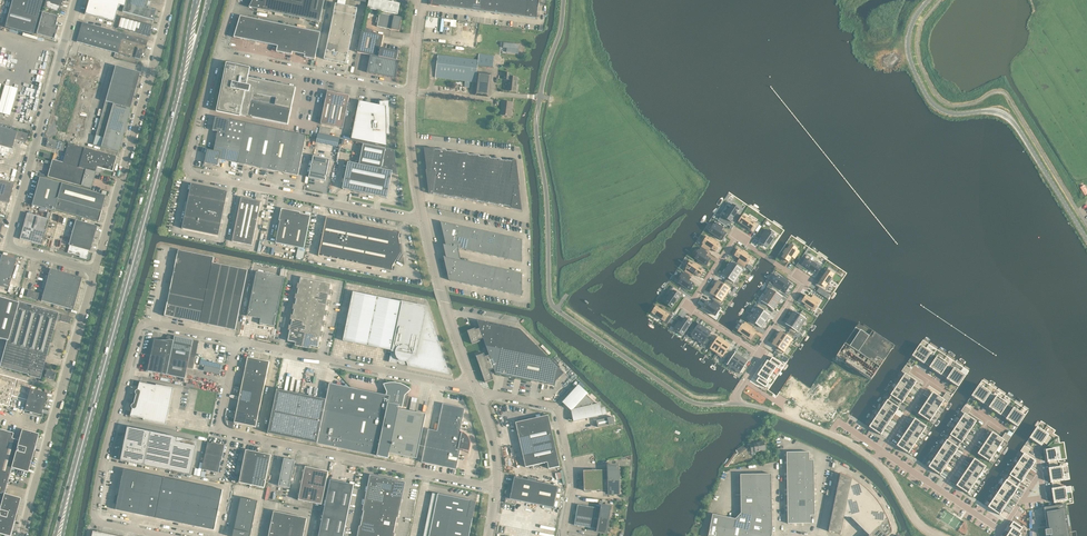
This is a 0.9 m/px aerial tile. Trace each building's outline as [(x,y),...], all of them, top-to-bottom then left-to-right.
[(10,10),(5,27),(33,34),(42,0),(12,0),(10,10)] [(44,8),(59,12),(62,0),(46,0),(44,8)] [(156,9),(146,6),(148,0),(89,0),(85,14),(114,22),(118,4),(124,6),(122,11),(153,20),(156,9)] [(253,0),(252,3),(249,7),(252,8),(254,8),(320,22),(324,0),(253,0)] [(398,14),(400,3),(394,2),(393,1),(392,2),(386,1),(386,0),(369,0),(368,8),(398,14)] [(479,11),(481,0),(474,0),(472,10),(473,11),(473,10),(479,11)] [(486,12),(487,0),(481,0),(479,11),(486,12),(485,12),(486,12)] [(492,13),(494,0),(487,0),(486,12),(492,13)] [(499,14),(501,0),(494,0),(492,13),(499,13),(499,14)] [(506,15),(507,0),(501,0),(499,14),(505,14),(505,15),(506,15)] [(512,16),(514,0),(507,0),(506,15),(506,14),(512,15),(512,16)] [(519,16),(521,0),(518,0),(514,0),(512,16),(512,15),(519,16)] [(526,17),(527,9),(528,1),(521,0),(519,16),(526,17)] [(528,1),(527,9),(538,10),(539,3),(528,1)] [(336,4),(334,12),(345,14),(347,6),(336,4)] [(347,6),(345,14),(356,16),(357,8),(347,6)] [(527,9),(526,17),(537,18),(537,19),(537,14),(538,10),(527,9)] [(42,12),(39,25),(36,34),(55,39),(58,26),(55,25),(58,16),(42,12)] [(334,12),(332,20),(343,22),(345,14),(334,12)] [(377,26),(399,31),(402,17),(380,13),(377,26)] [(345,14),(343,22),(354,24),(356,16),(345,14)] [(150,37),(151,32),(150,31),(152,24),(121,16),(118,28),(150,37)] [(249,40),(277,46),(281,24),(240,16),(235,35),(237,38),(249,40)] [(332,20),(331,28),(342,30),(343,22),(332,20)] [(77,42),(118,53),(122,38),(124,39),(126,34),(82,22),(77,42)] [(343,22),(342,30),(353,32),(354,24),(343,22)] [(292,52),(299,53),(304,29),(281,24),(277,46),(278,46),(276,52),(292,55),(292,52)] [(331,28),(329,35),(340,38),(342,30),(331,28)] [(304,29),(299,53),(305,55),(304,57),(315,60),(321,32),(304,29)] [(342,30),(340,38),(351,40),(353,32),(342,30)] [(397,60),(398,52),(386,50),(386,49),(381,48),(384,35),(362,31),(357,52),(371,55),(397,60)] [(122,38),(118,53),(139,59),(140,58),(142,59),(143,56),(144,56),(145,55),(145,54),(144,54),(144,53),(147,40),(126,34),(124,39),(122,38)] [(329,35),(328,43),(338,46),(340,38),(329,35)] [(340,38),(338,46),(349,48),(351,40),(340,38)] [(503,45),(503,47),(507,48),(507,52),(518,53),(519,44),(510,43),(503,42),(503,45)] [(328,43),(326,51),(337,53),(338,46),(328,43)] [(338,46),(337,53),(348,56),(349,48),(338,46)] [(7,74),(15,48),(12,47),(10,54),(6,52),(2,64),(0,63),(0,71),(7,74)] [(324,59),(335,61),(337,53),(326,51),(324,59)] [(337,53),(335,61),(346,64),(348,56),(337,53)] [(438,55),(435,77),(475,82),(478,65),(493,67),(494,56),(479,54),(478,60),(438,55)] [(74,55),(65,89),(93,97),(102,63),(74,55)] [(397,60),(371,55),(368,68),(372,69),(371,73),(396,78),(397,65),(397,60)] [(126,68),(141,72),(143,65),(128,61),(126,68)] [(240,117),(241,115),(288,125),(296,87),(249,77),(251,68),(227,63),(217,112),(232,115),(240,117)] [(115,66),(105,101),(130,108),(140,73),(115,66)] [(475,95),(489,97),(492,74),(478,72),(475,95)] [(507,90),(516,92),(518,77),(511,76),(511,73),(504,72),(504,79),(509,79),(507,90)] [(4,85),(0,99),(0,113),(10,115),(18,88),(5,85),(4,85)] [(321,124),(343,128),(349,95),(347,95),(344,94),(344,93),(343,94),(339,93),(339,92),(338,92),(338,93),(336,93),(328,91),(321,124)] [(64,92),(53,133),(80,141),(92,100),(64,92)] [(130,108),(105,101),(96,135),(96,136),(104,138),(102,147),(118,151),(130,108)] [(352,139),(387,146),(387,134),(389,134),(389,107),(380,105),(367,102),(359,101),(352,139)] [(501,115),(510,116),(512,102),(502,101),(501,105),(502,105),(501,115)] [(217,138),(242,143),(246,123),(231,120),(216,117),(213,130),(218,131),(218,134),(217,138)] [(245,165),(245,164),(250,165),(253,166),(262,126),(246,123),(242,143),(237,163),(245,165)] [(277,130),(262,126),(253,166),(257,167),(261,168),(269,170),(277,130)] [(12,150),(15,140),(25,143),(28,134),(17,131),(17,132),(0,127),(0,146),(12,150)] [(277,130),(269,170),(277,171),(281,172),(285,173),(287,159),(290,146),(293,133),(277,130)] [(293,133),(290,146),(303,149),(306,136),(293,133)] [(339,138),(318,133),(316,142),(338,147),(339,138)] [(242,143),(217,138),(214,151),(207,149),(205,163),(218,166),(220,159),(229,161),(237,163),(242,143)] [(46,146),(55,149),(65,152),(68,144),(56,140),(55,141),(50,139),(48,139),(47,141),(46,146)] [(48,177),(90,188),(95,171),(98,172),(100,170),(101,168),(112,171),(116,157),(68,143),(63,162),(52,160),(48,177)] [(379,196),(387,198),(392,171),(395,172),(397,174),(394,150),(363,144),(362,150),(359,164),(348,162),(343,189),(351,191),(379,196)] [(290,146),(287,159),(301,162),(303,149),(290,146)] [(425,149),(427,160),(445,163),(446,151),(447,150),(435,149),(425,149)] [(443,173),(448,173),(454,174),(457,153),(458,151),(446,151),(445,163),(443,173)] [(454,174),(459,175),(465,176),(468,155),(469,153),(457,153),(454,174)] [(465,176),(470,177),(476,178),(479,156),(480,155),(468,155),(465,176)] [(330,159),(313,156),(309,178),(325,181),(330,159)] [(476,178),(481,179),(487,180),(490,158),(491,157),(479,156),(476,178)] [(487,180),(492,181),(498,182),(501,160),(502,159),(490,158),(487,180)] [(287,159),(285,173),(298,175),(301,162),(287,159)] [(427,160),(428,170),(443,173),(445,163),(427,160)] [(498,182),(503,183),(509,184),(513,161),(501,160),(498,182)] [(509,184),(515,185),(518,185),(519,185),(515,161),(513,161),(509,184)] [(427,170),(428,179),(447,182),(448,173),(443,173),(428,170),(427,170)] [(456,199),(456,197),(459,175),(454,174),(448,173),(447,182),(445,195),(456,199)] [(467,200),(467,199),(470,177),(465,176),(459,175),(456,197),(467,200)] [(54,211),(55,209),(98,221),(101,210),(105,195),(91,191),(39,177),(32,205),(54,211)] [(478,202),(478,201),(481,179),(476,178),(470,177),(467,199),(478,202)] [(8,203),(14,183),(0,179),(0,201),(8,203)] [(445,197),(445,195),(447,182),(428,179),(430,192),(433,193),(445,197)] [(489,204),(489,203),(492,181),(487,180),(481,179),(478,201),(489,204)] [(499,206),(500,204),(503,183),(498,182),(492,181),(489,203),(499,206)] [(511,207),(515,185),(509,184),(503,183),(500,204),(511,207)] [(183,228),(218,235),(227,191),(192,184),(188,203),(187,203),(187,204),(192,205),(191,209),(186,208),(186,209),(182,228),(183,228)] [(515,185),(511,207),(521,209),(518,185),(515,185)] [(241,198),(238,214),(248,216),(249,211),(244,210),(246,198),(241,197),(241,198)] [(249,211),(248,216),(258,218),(261,202),(262,201),(256,200),(254,212),(249,211)] [(720,218),(718,221),(725,225),(727,223),(729,220),(731,222),(739,209),(733,205),(730,209),(728,208),(726,212),(727,213),(724,217),(722,215),(720,218)] [(276,243),(304,248),(311,216),(300,213),(300,212),(290,210),(290,211),(284,210),(285,209),(282,209),(279,220),(280,221),(276,243)] [(20,239),(41,245),(49,219),(27,213),(20,239)] [(743,215),(738,222),(751,230),(752,228),(755,230),(760,224),(756,221),(755,223),(751,221),(752,219),(748,217),(747,218),(743,215)] [(401,256),(401,255),(403,253),(401,244),(398,244),(397,238),(398,237),(399,237),(400,232),(397,232),(327,217),(319,256),(392,271),(393,265),(391,265),(395,259),(398,261),(399,258),(400,258),(401,257),(401,256)] [(70,245),(68,252),(87,258),(88,251),(87,251),(88,250),(90,251),(97,226),(76,220),(69,245),(70,245)] [(445,234),(460,237),(462,226),(457,225),(442,222),(442,223),(445,234)] [(714,225),(709,231),(714,234),(713,236),(717,239),(718,237),(722,240),(726,233),(721,230),(723,227),(716,222),(714,225)] [(764,238),(761,243),(767,247),(770,244),(771,245),(774,240),(772,239),(774,236),(773,235),(774,233),(769,230),(769,231),(766,229),(761,236),(764,238)] [(232,241),(242,243),(244,232),(235,230),(232,241)] [(244,232),(242,243),(252,245),(254,234),(244,232)] [(447,246),(457,248),(460,237),(445,234),(447,245),(447,246)] [(458,248),(466,250),(468,239),(465,238),(460,237),(457,248),(458,248)] [(512,237),(510,248),(522,251),(522,239),(512,237)] [(703,244),(701,247),(708,251),(710,248),(715,252),(720,245),(716,243),(717,241),(713,238),(712,240),(707,237),(703,243),(703,244)] [(468,239),(466,250),(474,252),(476,240),(471,239),(468,239)] [(476,240),(474,252),(483,253),(485,242),(482,242),(476,240)] [(485,242),(483,253),(491,255),(493,244),(488,243),(485,242)] [(493,244),(491,255),(499,257),(502,246),(499,246),(493,244)] [(784,253),(782,257),(788,261),(792,256),(795,258),(799,251),(796,250),(797,249),(790,244),(787,249),(786,248),(783,252),(784,253)] [(460,260),(461,260),(460,256),(459,251),(458,248),(457,248),(447,246),(446,246),(446,245),(444,245),(447,257),(460,260)] [(502,246),(499,257),(508,259),(509,253),(510,248),(504,247),(502,246)] [(510,248),(509,253),(522,256),(522,251),(510,248)] [(698,250),(695,255),(696,256),(695,258),(698,260),(697,261),(701,264),(702,263),(706,265),(710,259),(705,255),(707,252),(701,248),(699,251),(698,250)] [(739,249),(734,256),(739,259),(738,262),(744,266),(746,264),(747,264),(751,258),(747,254),(748,253),(743,250),(742,251),(739,249)] [(214,257),(179,250),(176,261),(212,268),(213,262),(214,257)] [(509,253),(508,259),(522,262),(522,256),(509,253)] [(8,288),(16,259),(2,255),(0,261),(0,285),(8,288)] [(807,255),(802,262),(805,264),(804,266),(816,274),(821,267),(816,264),(817,263),(813,261),(812,262),(808,259),(810,257),(807,255)] [(459,265),(460,260),(447,257),(445,256),(445,257),(446,262),(459,265)] [(466,272),(469,261),(461,260),(460,260),(459,265),(458,271),(464,272),(466,272)] [(212,268),(176,261),(174,272),(209,279),(212,268)] [(475,274),(477,263),(469,261),(466,272),(470,273),(475,274)] [(686,269),(685,271),(692,276),(693,273),(698,276),(703,270),(699,267),(700,266),(696,263),(695,264),(690,261),(688,264),(686,268),(687,268),(686,269)] [(216,292),(222,264),(213,262),(212,268),(209,279),(207,290),(216,292)] [(446,262),(448,268),(458,271),(459,265),(446,262)] [(727,266),(726,268),(738,276),(739,275),(740,275),(742,273),(741,272),(742,270),(743,267),(737,263),(736,266),(730,262),(729,264),(728,264),(727,266)] [(475,274),(481,276),(483,276),(486,265),(477,263),(475,274)] [(224,294),(230,266),(222,264),(216,292),(224,294)] [(486,277),(492,278),(494,267),(486,265),(483,276),(486,277)] [(233,295),(238,268),(230,266),(224,294),(233,295)] [(492,278),(498,279),(500,280),(503,269),(494,267),(492,278)] [(41,301),(73,309),(82,277),(50,268),(41,301)] [(248,270),(238,268),(233,295),(242,297),(248,270)] [(448,268),(449,274),(463,277),(464,272),(458,271),(448,268)] [(723,272),(722,274),(728,278),(726,281),(732,285),(733,282),(734,282),(735,281),(736,281),(738,279),(737,278),(738,276),(726,268),(725,270),(724,270),(723,272)] [(820,284),(818,287),(825,291),(827,288),(825,286),(828,282),(829,283),(832,280),(830,279),(835,272),(828,268),(818,282),(820,284)] [(509,282),(510,276),(511,271),(503,269),(500,280),(503,280),(509,282)] [(511,271),(510,276),(522,279),(522,273),(511,271)] [(209,279),(174,272),(172,283),(207,290),(209,279)] [(268,325),(274,326),(278,310),(284,277),(262,273),(257,272),(247,316),(254,318),(258,318),(258,321),(260,322),(260,324),(261,322),(269,323),(268,325)] [(681,275),(678,280),(680,281),(679,283),(682,285),(681,286),(685,289),(686,287),(689,290),(694,283),(689,280),(691,277),(684,273),(682,275),(681,275)] [(461,283),(462,283),(463,277),(449,274),(450,280),(461,283)] [(774,283),(772,285),(779,290),(781,287),(786,290),(791,284),(787,282),(788,280),(784,277),(783,279),(778,275),(774,282),(774,283)] [(509,282),(514,283),(522,284),(522,279),(510,276),(509,282)] [(297,288),(299,288),(314,292),(316,281),(301,277),(300,284),(298,283),(297,288)] [(314,292),(329,295),(331,295),(332,290),(330,290),(331,284),(316,281),(314,292)] [(715,285),(714,287),(726,295),(727,293),(728,293),(729,291),(730,289),(729,288),(731,286),(725,282),(723,284),(718,281),(716,283),(716,282),(714,284),(715,285)] [(207,290),(172,283),(169,294),(205,301),(207,290)] [(514,283),(512,294),(522,296),(522,284),(514,283)] [(668,299),(665,303),(671,308),(680,295),(678,294),(680,291),(673,286),(671,290),(673,291),(670,295),(669,294),(667,298),(668,299)] [(711,291),(710,293),(715,296),(713,299),(715,300),(721,304),(723,301),(722,301),(723,299),(724,299),(725,297),(724,297),(726,295),(714,287),(712,289),(712,288),(710,290),(711,291)] [(770,289),(766,295),(778,303),(782,297),(776,293),(778,290),(772,287),(770,289)] [(295,299),(297,299),(312,302),(314,292),(299,288),(298,294),(296,294),(295,299)] [(28,290),(26,296),(39,300),(41,294),(28,290)] [(210,319),(216,292),(207,290),(205,301),(203,312),(200,323),(209,325),(210,319)] [(219,321),(224,294),(216,292),(210,319),(219,321)] [(312,302),(327,305),(329,305),(330,301),(328,300),(329,295),(314,292),(312,302)] [(382,349),(392,351),(390,362),(396,363),(397,361),(403,362),(408,363),(408,365),(409,365),(449,374),(429,313),(426,312),(427,307),(402,302),(353,292),(348,316),(343,341),(356,343),(382,349)] [(205,301),(169,294),(167,305),(203,312),(205,301)] [(227,323),(233,295),(224,294),(219,321),(227,323)] [(242,297),(233,295),(227,323),(226,328),(235,330),(242,297)] [(762,301),(760,304),(766,308),(768,305),(774,309),(778,303),(766,295),(762,301)] [(806,295),(802,302),(805,304),(804,305),(809,308),(810,307),(814,310),(819,303),(818,303),(820,300),(813,295),(811,298),(806,295)] [(0,297),(0,338),(8,340),(1,365),(0,365),(40,376),(43,362),(45,362),(38,360),(40,353),(46,355),(56,319),(60,320),(60,321),(69,323),(71,317),(62,314),(61,315),(59,314),(59,313),(57,313),(0,297)] [(293,309),(294,309),(310,312),(312,302),(297,299),(295,304),(294,304),(293,309)] [(707,300),(703,307),(706,309),(705,311),(709,314),(710,312),(715,316),(720,309),(719,308),(721,306),(714,301),(712,304),(707,300)] [(312,302),(310,312),(325,316),(326,316),(327,311),(326,311),(327,305),(312,302)] [(754,311),(753,313),(765,321),(767,320),(769,318),(768,317),(769,315),(764,312),(766,309),(758,304),(756,307),(757,308),(756,309),(755,309),(754,311)] [(203,312),(167,305),(165,316),(200,323),(203,312)] [(656,306),(652,313),(656,316),(656,317),(659,319),(660,318),(664,321),(663,323),(666,325),(670,318),(668,316),(669,314),(656,306)] [(291,319),(292,320),(307,323),(310,312),(294,309),(293,315),(292,315),(291,319)] [(794,311),(790,317),(802,325),(806,319),(805,319),(807,316),(801,312),(799,315),(794,311)] [(307,323),(322,326),(324,326),(325,321),(323,321),(325,316),(310,312),(307,323)] [(750,320),(748,323),(754,326),(756,324),(761,327),(763,326),(765,324),(764,323),(765,321),(753,313),(752,315),(751,315),(750,317),(749,319),(750,320)] [(790,317),(785,323),(791,327),(789,330),(795,334),(797,331),(798,331),(802,325),(790,317)] [(678,321),(674,328),(676,330),(679,333),(683,335),(686,330),(687,331),(690,327),(689,326),(691,322),(684,318),(681,323),(678,321)] [(210,319),(209,325),(226,328),(227,323),(219,321),(210,319)] [(288,330),(290,330),(305,333),(307,323),(292,320),(291,325),(289,325),(288,330)] [(483,337),(486,347),(551,360),(520,329),(480,321),(479,326),(480,328),(476,329),(475,328),(467,331),(472,344),(480,341),(479,338),(483,337)] [(742,324),(738,331),(743,334),(742,336),(746,338),(747,337),(751,339),(755,333),(750,329),(752,327),(745,322),(743,325),(742,324)] [(307,323),(305,333),(320,336),(322,337),(323,332),(321,332),(322,326),(307,323)] [(848,339),(836,357),(857,371),(864,376),(870,379),(871,380),(895,345),(894,346),(891,343),(891,344),(887,342),(871,331),(859,323),(858,325),(853,331),(848,339)] [(692,327),(687,336),(690,338),(691,336),(693,337),(692,338),(694,339),(695,338),(697,340),(705,328),(705,327),(703,326),(701,324),(701,325),(699,324),(695,329),(692,327)] [(705,328),(697,340),(699,341),(698,342),(700,343),(701,342),(702,343),(701,345),(704,348),(710,339),(707,337),(711,332),(709,330),(707,328),(707,329),(705,328)] [(295,345),(302,347),(305,333),(290,330),(288,341),(295,342),(295,345)] [(777,336),(776,337),(788,346),(789,344),(790,344),(792,342),(791,341),(792,340),(791,339),(793,336),(792,335),(788,333),(787,332),(786,335),(780,331),(779,333),(778,333),(777,335),(777,336)] [(305,333),(302,347),(310,348),(311,345),(318,347),(320,336),(305,333)] [(155,339),(151,355),(194,364),(196,356),(190,355),(193,340),(175,336),(170,335),(169,338),(167,338),(165,341),(162,341),(155,339)] [(712,340),(708,346),(711,348),(710,349),(712,350),(712,351),(714,352),(714,351),(716,353),(724,341),(722,339),(723,339),(721,337),(720,338),(718,337),(715,342),(712,340)] [(773,342),(772,343),(777,347),(776,350),(782,354),(783,351),(784,352),(785,350),(786,350),(788,348),(787,347),(788,346),(776,337),(775,339),(774,339),(773,341),(773,342)] [(724,341),(716,353),(718,354),(718,355),(720,356),(722,357),(721,358),(724,360),(729,352),(727,350),(730,345),(728,343),(729,343),(727,341),(726,342),(724,341)] [(919,344),(912,356),(918,360),(925,348),(919,344)] [(551,360),(486,347),(489,355),(485,356),(484,353),(476,356),(485,382),(493,380),(491,373),(495,371),(495,373),(554,386),(558,367),(551,360)] [(925,348),(918,360),(924,364),(924,363),(927,364),(931,358),(929,356),(931,352),(925,348)] [(775,352),(774,353),(786,362),(788,359),(784,356),(783,357),(775,352)] [(729,356),(725,362),(728,364),(727,365),(733,369),(742,357),(736,353),(732,358),(729,356)] [(194,364),(151,355),(148,371),(153,372),(152,379),(184,385),(187,371),(187,368),(193,369),(194,364)] [(931,358),(927,364),(930,366),(929,367),(935,371),(943,360),(937,356),(934,360),(931,358)] [(248,357),(245,368),(256,371),(259,359),(248,357)] [(742,357),(733,369),(739,373),(740,372),(743,374),(747,368),(744,366),(748,361),(742,357)] [(772,357),(769,362),(776,367),(778,368),(782,363),(772,357)] [(205,366),(221,369),(222,364),(200,359),(199,365),(205,366)] [(255,376),(266,378),(270,362),(259,359),(256,371),(255,376)] [(767,360),(764,365),(773,371),(776,367),(769,362),(767,360)] [(943,360),(935,371),(938,373),(941,375),(942,374),(944,376),(949,369),(946,368),(949,364),(943,360)] [(764,365),(761,370),(770,376),(773,371),(764,365)] [(221,369),(205,366),(203,371),(219,374),(221,369)] [(949,369),(944,376),(947,378),(946,379),(952,383),(960,371),(954,367),(951,371),(949,369)] [(245,368),(243,379),(254,381),(255,376),(256,371),(245,368)] [(905,373),(901,379),(913,387),(917,381),(907,375),(909,372),(903,368),(901,371),(905,373)] [(56,373),(46,370),(44,378),(54,380),(56,373)] [(761,370),(758,374),(760,376),(767,381),(770,376),(761,370)] [(960,371),(952,383),(958,387),(966,375),(960,371)] [(9,406),(12,393),(28,397),(29,394),(30,388),(32,383),(32,382),(16,378),(0,373),(0,403),(9,406)] [(254,381),(252,392),(263,395),(266,378),(255,376),(254,381)] [(760,376),(757,381),(766,387),(769,382),(767,381),(760,376)] [(243,379),(241,390),(252,392),(254,381),(243,379)] [(901,379),(897,384),(909,392),(913,387),(901,379)] [(132,407),(133,408),(131,416),(144,419),(144,420),(166,424),(173,388),(157,384),(156,385),(140,382),(138,389),(137,390),(136,391),(136,393),(136,394),(137,395),(134,403),(134,404),(132,404),(132,406),(132,407)] [(391,384),(386,385),(389,392),(388,393),(388,395),(351,388),(330,383),(317,443),(388,458),(389,453),(417,459),(426,415),(399,409),(399,405),(401,406),(403,395),(408,390),(404,387),(400,385),(395,384),(391,384)] [(897,384),(894,389),(906,397),(909,392),(897,384)] [(979,384),(971,396),(977,400),(985,388),(979,384)] [(597,404),(586,394),(587,393),(579,385),(563,402),(572,410),(574,421),(606,414),(605,408),(600,409),(599,403),(597,404)] [(750,385),(746,393),(751,395),(755,387),(750,385)] [(30,388),(29,394),(45,398),(47,393),(30,388)] [(985,388),(977,400),(980,402),(983,404),(984,403),(986,404),(991,398),(988,396),(991,392),(985,388)] [(894,389),(890,395),(902,403),(906,397),(894,389)] [(241,390),(239,401),(250,403),(252,392),(241,390)] [(252,392),(250,403),(260,405),(263,395),(252,392)] [(931,395),(929,397),(941,405),(944,400),(948,402),(950,399),(944,395),(942,398),(932,392),(931,395)] [(28,397),(27,399),(44,404),(45,398),(29,394),(28,397)] [(887,400),(899,408),(898,407),(901,403),(902,403),(890,395),(891,395),(888,399),(888,400),(887,400)] [(991,398),(986,404),(989,406),(988,407),(994,411),(1002,400),(996,396),(993,400),(991,398)] [(929,397),(925,403),(937,411),(941,405),(929,397)] [(27,399),(26,405),(42,409),(44,404),(27,399)] [(887,400),(883,405),(895,413),(899,408),(887,400)] [(1002,400),(994,411),(1000,415),(1001,414),(1004,416),(1008,409),(1005,408),(1008,404),(1002,400)] [(248,408),(247,414),(258,416),(260,405),(250,403),(248,408)] [(925,403),(922,408),(933,416),(937,411),(925,403)] [(464,433),(460,431),(465,408),(443,404),(437,431),(433,430),(428,429),(422,462),(456,469),(460,450),(461,449),(463,450),(463,451),(464,450),(469,451),(470,447),(470,443),(469,439),(467,435),(464,433)] [(42,409),(26,405),(24,410),(41,415),(42,409)] [(883,405),(880,411),(892,419),(895,413),(883,405)] [(1008,409),(1004,416),(1006,418),(1005,419),(1011,423),(1019,411),(1013,407),(1011,411),(1008,409)] [(922,408),(918,414),(930,422),(933,416),(922,408)] [(964,413),(960,419),(972,427),(976,421),(967,415),(969,412),(963,408),(961,411),(964,413)] [(880,411),(876,416),(888,424),(892,419),(880,411)] [(1019,411),(1011,423),(1017,427),(1025,415),(1019,411)] [(247,414),(237,412),(234,422),(256,427),(258,416),(247,414)] [(516,422),(526,467),(547,462),(549,469),(560,466),(548,415),(516,422)] [(876,416),(873,421),(884,429),(888,424),(876,416)] [(596,420),(598,427),(615,423),(613,417),(596,420)] [(915,418),(911,424),(923,432),(927,426),(915,418)] [(960,419),(957,424),(969,432),(972,427),(960,419)] [(873,421),(869,427),(881,435),(884,429),(873,421)] [(911,424),(907,429),(919,437),(923,432),(911,424)] [(957,424),(953,429),(965,437),(969,432),(957,424)] [(1038,425),(1030,437),(1036,441),(1044,429),(1038,425)] [(124,447),(121,460),(186,474),(192,445),(177,442),(178,437),(128,427),(125,440),(123,447),(124,447)] [(9,535),(10,535),(20,498),(4,494),(12,468),(28,472),(38,434),(22,429),(19,440),(12,438),(13,433),(0,429),(0,534),(9,535)] [(907,429),(904,435),(916,443),(919,437),(907,429)] [(951,433),(950,435),(962,443),(965,437),(953,429),(951,433)] [(1044,429),(1036,441),(1042,445),(1045,441),(1048,443),(1052,436),(1050,434),(1050,433),(1044,429)] [(992,432),(988,437),(1000,445),(1004,440),(1007,442),(1009,439),(1003,435),(1001,438),(992,432)] [(904,435),(900,440),(912,448),(916,443),(904,435)] [(946,440),(958,448),(958,447),(961,443),(962,443),(950,435),(947,440),(946,440)] [(988,437),(985,443),(996,451),(1000,445),(988,437)] [(897,445),(896,445),(905,451),(908,453),(912,448),(900,440),(897,445)] [(945,442),(943,445),(954,453),(958,448),(946,440),(945,442)] [(202,469),(218,472),(224,445),(208,442),(202,469)] [(750,444),(751,451),(755,451),(765,450),(765,448),(766,448),(765,445),(765,446),(764,442),(750,444)] [(985,443),(981,448),(993,456),(996,451),(985,443)] [(943,445),(939,451),(951,459),(954,453),(943,445)] [(1025,451),(1022,456),(1034,464),(1038,459),(1028,452),(1030,449),(1024,445),(1022,448),(1025,451)] [(725,466),(724,466),(725,467),(727,466),(729,466),(729,465),(734,459),(735,460),(738,456),(739,455),(740,454),(741,455),(743,454),(742,453),(743,452),(744,454),(745,453),(744,451),(746,450),(744,448),(736,454),(734,453),(727,463),(727,464),(726,464),(725,466)] [(981,448),(977,454),(989,462),(993,456),(981,448)] [(246,450),(244,461),(253,463),(255,451),(246,450)] [(251,470),(248,484),(264,487),(266,478),(271,455),(265,453),(255,451),(253,463),(251,470)] [(939,451),(935,456),(947,464),(951,459),(939,451)] [(1059,451),(1045,453),(1046,460),(1049,460),(1049,463),(1057,462),(1057,458),(1060,458),(1059,451)] [(786,452),(787,460),(798,460),(798,452),(786,452)] [(809,452),(798,452),(798,460),(809,460),(809,452)] [(935,456),(932,461),(944,469),(947,464),(935,456)] [(1022,456),(1018,461),(1031,470),(1034,464),(1022,456)] [(279,486),(290,488),(290,485),(294,466),(294,464),(295,461),(284,458),(280,481),(279,486)] [(974,458),(970,464),(982,472),(986,466),(974,458)] [(798,460),(798,468),(814,468),(814,459),(809,460),(798,460)] [(787,460),(787,468),(798,468),(798,460),(787,460)] [(244,461),(242,468),(251,470),(253,463),(244,461)] [(932,461),(928,467),(940,475),(944,469),(932,461)] [(1018,461),(1014,467),(1027,475),(1031,470),(1018,461)] [(1050,466),(1048,466),(1049,474),(1064,472),(1063,464),(1058,465),(1057,462),(1049,463),(1050,466)] [(970,464),(967,469),(979,477),(982,472),(970,464)] [(299,467),(294,466),(290,485),(295,486),(299,467)] [(311,467),(306,466),(306,467),(304,466),(304,467),(305,467),(299,499),(297,499),(297,500),(322,505),(329,471),(321,470),(315,468),(311,468),(311,467)] [(584,471),(585,481),(618,480),(618,466),(608,466),(608,470),(584,471)] [(1011,472),(1010,473),(1011,473),(1022,481),(1023,481),(1027,475),(1014,467),(1011,472)] [(239,482),(248,484),(251,470),(242,468),(239,482)] [(787,468),(787,476),(798,476),(798,468),(787,468)] [(798,468),(798,476),(814,475),(814,468),(798,468)] [(124,469),(120,489),(159,497),(163,477),(124,469)] [(967,469),(963,474),(975,483),(979,477),(967,469)] [(1064,472),(1049,474),(1051,481),(1053,481),(1054,484),(1062,483),(1061,480),(1065,479),(1064,472)] [(837,489),(849,491),(852,478),(849,477),(846,475),(843,474),(840,473),(837,489)] [(1007,478),(1019,487),(1020,486),(1019,486),(1022,481),(1011,473),(1008,478),(1007,478)] [(740,474),(740,482),(756,482),(756,474),(753,474),(740,474)] [(756,482),(772,482),(771,474),(759,474),(756,474),(756,482)] [(963,474),(960,480),(971,488),(975,483),(963,474)] [(798,476),(798,484),(814,483),(814,475),(798,476)] [(787,476),(787,484),(798,484),(798,476),(787,476)] [(163,477),(159,497),(171,500),(175,480),(163,477)] [(370,480),(368,491),(379,494),(382,478),(375,477),(374,477),(372,477),(371,479),(370,480)] [(505,502),(516,504),(516,500),(523,501),(538,505),(554,508),(558,486),(514,477),(514,481),(509,480),(505,502)] [(379,494),(384,495),(390,496),(393,480),(382,478),(379,494)] [(848,495),(855,501),(867,489),(865,488),(863,486),(861,485),(858,482),(855,480),(852,478),(849,491),(848,495)] [(1007,478),(1003,484),(1016,492),(1019,487),(1007,478)] [(175,480),(171,500),(184,503),(188,482),(175,480)] [(354,485),(337,481),(330,480),(319,535),(343,535),(354,485)] [(390,496),(401,498),(403,487),(403,485),(403,484),(401,483),(400,482),(393,480),(390,496)] [(618,480),(585,481),(585,490),(584,490),(584,491),(609,490),(609,493),(618,493),(618,480)] [(957,484),(956,485),(967,493),(968,493),(971,488),(960,480),(957,484)] [(188,482),(184,503),(196,505),(201,485),(188,482)] [(798,484),(798,492),(814,491),(814,483),(798,484)] [(1054,487),(1053,488),(1054,495),(1068,493),(1067,485),(1062,486),(1062,483),(1054,484),(1054,487)] [(787,484),(787,492),(798,492),(798,484),(787,484)] [(1001,486),(999,489),(1012,497),(1016,492),(1003,484),(1001,486)] [(201,485),(196,505),(219,510),(223,490),(201,485)] [(159,497),(120,489),(116,510),(154,518),(159,497)] [(835,497),(847,500),(848,495),(849,491),(837,489),(835,497)] [(855,501),(861,507),(873,495),(871,493),(869,491),(867,489),(855,501)] [(999,489),(996,495),(1008,503),(1012,497),(999,489)] [(368,491),(366,499),(383,502),(384,495),(379,494),(368,491)] [(798,492),(799,500),(814,499),(814,491),(798,492)] [(787,492),(787,500),(799,500),(798,492),(787,492)] [(1068,493),(1054,495),(1055,502),(1060,502),(1060,504),(1068,502),(1068,500),(1069,500),(1068,493)] [(429,535),(469,535),(473,518),(476,502),(471,500),(470,501),(438,494),(429,535)] [(926,499),(940,509),(944,503),(930,494),(926,499)] [(384,495),(383,502),(399,506),(401,498),(390,496),(384,495)] [(844,516),(851,517),(861,507),(855,501),(848,495),(847,500),(846,508),(844,516)] [(861,507),(867,513),(878,502),(876,499),(874,497),(873,495),(861,507)] [(996,495),(992,500),(1004,508),(1008,503),(996,495)] [(171,500),(159,497),(154,518),(167,520),(171,500)] [(241,497),(239,504),(248,506),(249,499),(241,497)] [(833,505),(846,508),(847,500),(835,497),(833,505)] [(249,499),(248,506),(256,508),(257,501),(249,499)] [(366,499),(365,507),(381,510),(383,502),(366,499)] [(799,500),(799,508),(815,507),(814,499),(799,500)] [(184,503),(171,500),(167,520),(180,523),(184,503)] [(787,500),(787,508),(799,508),(799,500),(787,500)] [(992,500),(988,506),(1000,514),(1004,508),(992,500)] [(383,502),(381,510),(398,513),(399,506),(383,502)] [(867,513),(873,519),(883,509),(881,507),(880,504),(878,502),(867,513)] [(184,503),(180,523),(192,525),(196,505),(184,503)] [(578,504),(576,515),(599,518),(601,508),(578,504)] [(1044,507),(1045,514),(1047,527),(1047,529),(1045,530),(1046,535),(1048,535),(1070,535),(1065,504),(1044,507)] [(219,510),(196,505),(192,525),(214,530),(219,510)] [(741,513),(752,515),(757,516),(756,513),(756,505),(741,505),(741,513)] [(756,513),(772,513),(772,505),(756,505),(756,513)] [(844,516),(846,508),(833,505),(832,514),(844,516)] [(953,516),(955,512),(946,506),(944,510),(953,516)] [(365,507),(363,514),(380,518),(381,510),(365,507)] [(601,508),(599,518),(608,520),(610,508),(604,507),(604,508),(602,508),(602,507),(601,508)] [(799,515),(810,515),(815,515),(815,507),(799,508),(799,515)] [(851,517),(857,523),(867,513),(861,507),(851,517)] [(787,508),(788,516),(799,515),(799,508),(787,508)] [(883,509),(873,519),(879,525),(877,527),(886,535),(891,531),(890,527),(889,523),(888,520),(886,516),(885,513),(883,509)] [(238,510),(237,517),(245,518),(246,512),(238,510)] [(381,510),(380,518),(396,521),(398,513),(381,510)] [(274,511),(272,522),(280,524),(282,513),(279,512),(274,511)] [(246,512),(245,518),(253,520),(255,514),(246,512)] [(280,524),(288,526),(296,527),(299,516),(296,516),(285,514),(282,513),(280,524)] [(749,530),(750,523),(752,515),(741,513),(735,519),(734,527),(741,529),(749,530)] [(857,523),(863,529),(873,519),(867,513),(857,523)] [(363,514),(361,522),(378,525),(380,518),(363,514)] [(711,523),(710,526),(718,527),(720,515),(713,514),(711,523)] [(842,525),(844,516),(832,514),(830,522),(842,525)] [(599,518),(576,515),(574,525),(598,529),(598,530),(598,529),(601,530),(600,531),(606,532),(608,520),(599,518)] [(718,527),(725,529),(728,517),(720,515),(718,527)] [(752,515),(750,523),(772,528),(772,526),(772,519),(757,516),(752,515)] [(799,515),(788,516),(788,523),(799,523),(799,515)] [(810,515),(799,515),(799,523),(810,523),(810,515)] [(296,529),(305,531),(305,530),(307,518),(302,517),(299,516),(296,527),(296,529)] [(237,517),(235,523),(244,525),(245,518),(237,517)] [(725,529),(733,531),(734,527),(735,519),(728,517),(725,529)] [(245,518),(244,525),(252,527),(253,520),(245,518)] [(380,518),(378,525),(395,529),(396,521),(380,518)] [(863,529),(869,535),(871,533),(877,527),(879,525),(873,519),(863,529)] [(1013,520),(1010,525),(1012,527),(1019,532),(1022,527),(1013,520)] [(282,535),(286,535),(288,526),(280,524),(272,522),(272,523),(271,523),(269,533),(278,535),(282,535)] [(361,522),(360,530),(376,533),(378,525),(361,522)] [(841,534),(842,525),(830,522),(828,531),(841,534)] [(235,523),(234,530),(242,531),(244,525),(235,523)] [(749,530),(756,532),(772,535),(772,528),(750,523),(749,530)] [(244,525),(242,531),(251,533),(252,527),(244,525)] [(376,533),(391,535),(393,535),(395,529),(378,525),(376,533)] [(305,531),(296,529),(296,527),(288,526),(286,535),(304,535),(305,531)] [(718,527),(710,526),(709,529),(710,529),(708,535),(716,535),(718,527)] [(725,529),(718,527),(716,535),(724,535),(725,529)] [(741,529),(734,527),(733,531),(732,535),(740,535),(741,529)] [(871,533),(874,535),(886,535),(877,527),(871,533)] [(1008,531),(1015,535),(1019,535),(1021,533),(1019,532),(1012,527),(1008,531)]
